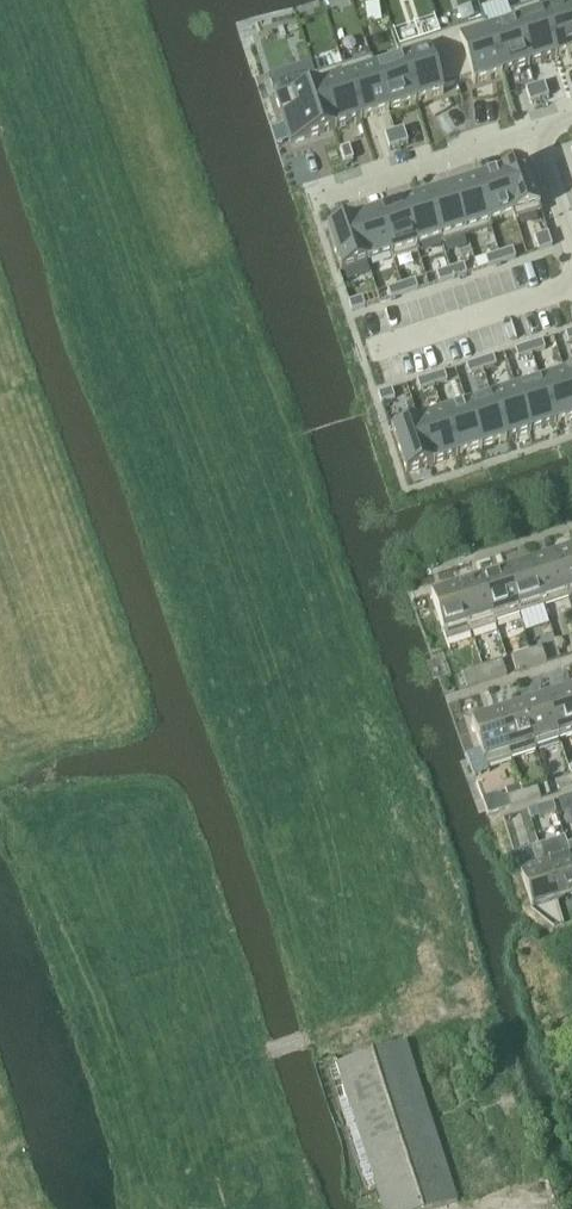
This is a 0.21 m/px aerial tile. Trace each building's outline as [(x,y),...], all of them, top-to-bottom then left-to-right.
[(540,9),(556,58),(571,53),(571,13),(568,0),(566,0),(541,8),(540,9)] [(540,3),(510,12),(512,18),(513,17),(529,66),(556,58),(540,9),(541,8),(540,3)] [(487,26),(485,26),(501,76),(529,66),(513,17),(512,18),(487,26)] [(485,20),(441,35),(457,85),(472,80),(473,85),(501,76),(485,26),(487,26),(485,20)] [(441,35),(397,49),(399,54),(400,54),(416,103),(444,94),(442,90),(457,85),(441,35)] [(374,63),(373,63),(388,112),(416,103),(400,54),(399,54),(374,63)] [(372,57),(344,66),(361,121),(388,112),(373,63),(374,63),(372,57)] [(344,66),(315,76),(317,81),(318,81),(334,130),(361,121),(344,66)] [(317,81),(274,95),(290,144),(334,130),(318,81),(317,81)] [(545,82),(535,86),(540,99),(549,96),(545,82)] [(535,86),(526,89),(530,102),(540,99),(535,86)] [(404,128),(394,131),(399,145),(408,142),(404,128)] [(394,131),(385,134),(390,148),(399,145),(394,131)] [(350,146),(340,149),(344,162),(354,159),(350,146)] [(526,164),(501,172),(515,216),(513,216),(515,222),(542,213),(526,164)] [(501,172),(476,180),(490,224),(491,223),(513,216),(515,216),(501,172)] [(476,180),(451,188),(467,237),(493,229),(491,223),(490,224),(476,180)] [(451,188),(427,196),(441,239),(440,239),(442,245),(467,237),(451,188)] [(427,196),(402,204),(416,247),(418,247),(440,239),(441,239),(427,196)] [(402,204),(378,212),(392,255),(391,256),(392,261),(419,252),(418,247),(416,247),(402,204)] [(378,212),(353,220),(367,264),(391,256),(392,255),(378,212)] [(353,220),(328,228),(342,272),(367,264),(353,220)] [(548,233),(535,237),(539,251),(552,246),(548,233)] [(513,249),(499,253),(502,262),(516,258),(513,249)] [(499,253),(486,258),(489,267),(502,262),(499,253)] [(464,264),(451,269),(454,278),(467,274),(464,264)] [(451,269),(437,273),(440,283),(454,278),(451,269)] [(415,280),(402,285),(405,294),(418,290),(415,280)] [(402,285),(388,289),(391,298),(405,294),(402,285)] [(362,297),(349,302),(352,311),(365,307),(362,297)] [(542,340),(529,345),(532,354),(546,350),(542,340)] [(529,345),(515,349),(518,358),(532,354),(529,345)] [(494,356),(480,361),(483,370),(497,365),(494,356)] [(480,361),(466,365),(469,374),(483,370),(480,361)] [(445,372),(431,376),(434,386),(448,381),(445,372)] [(541,382),(555,425),(571,420),(571,392),(566,374),(542,382),(541,382)] [(431,376),(417,381),(420,390),(434,386),(431,376)] [(540,376),(515,384),(530,433),(555,425),(541,382),(542,382),(540,376)] [(515,384),(489,392),(491,398),(492,397),(506,441),(530,433),(515,384)] [(392,389),(378,393),(381,403),(395,398),(392,389)] [(491,398),(468,405),(482,449),(506,441),(492,397),(491,398)] [(444,413),(443,413),(457,457),(482,449),(468,405),(444,413)] [(442,408),(416,416),(432,465),(457,457),(443,413),(444,413),(442,408)] [(416,416),(391,424),(407,473),(432,465),(416,416)] [(556,556),(569,598),(571,597),(571,550),(556,556)] [(569,598),(556,556),(531,564),(545,606),(569,598)] [(531,564),(506,572),(520,614),(545,606),(531,564)] [(520,614),(506,572),(482,580),(497,626),(498,625),(496,622),(520,614)] [(482,580),(457,588),(472,634),(497,626),(482,580)] [(447,642),(472,634),(457,588),(432,596),(447,642)] [(547,662),(543,647),(532,650),(537,665),(547,662)] [(517,672),(537,665),(532,650),(512,656),(517,672)] [(503,659),(482,666),(487,681),(508,675),(503,659)] [(482,666),(463,672),(468,687),(487,681),(482,666)] [(571,736),(571,691),(571,689),(547,697),(560,739),(571,736)] [(547,697),(522,705),(537,751),(538,750),(537,747),(560,739),(547,697)] [(512,759),(537,751),(522,705),(497,713),(512,759)] [(487,767),(512,759),(497,713),(473,721),(487,767)] [(571,788),(571,777),(557,781),(561,792),(571,788)] [(520,785),(506,789),(508,797),(512,808),(526,803),(524,797),(523,792),(521,784),(520,785)] [(523,792),(524,797),(526,803),(542,798),(538,788),(538,787),(523,792)] [(559,800),(563,814),(571,811),(571,796),(559,800)] [(556,811),(554,802),(537,807),(540,816),(556,811)] [(540,846),(557,900),(571,895),(571,862),(564,837),(548,843),(540,846)] [(565,837),(564,837),(571,862),(571,843),(568,845),(565,837)] [(532,908),(557,900),(540,846),(532,848),(538,865),(520,870),(532,908)] [(338,1064),(350,1101),(342,1103),(369,1189),(377,1187),(384,1208),(435,1208),(457,1202),(405,1042),(338,1064)]
